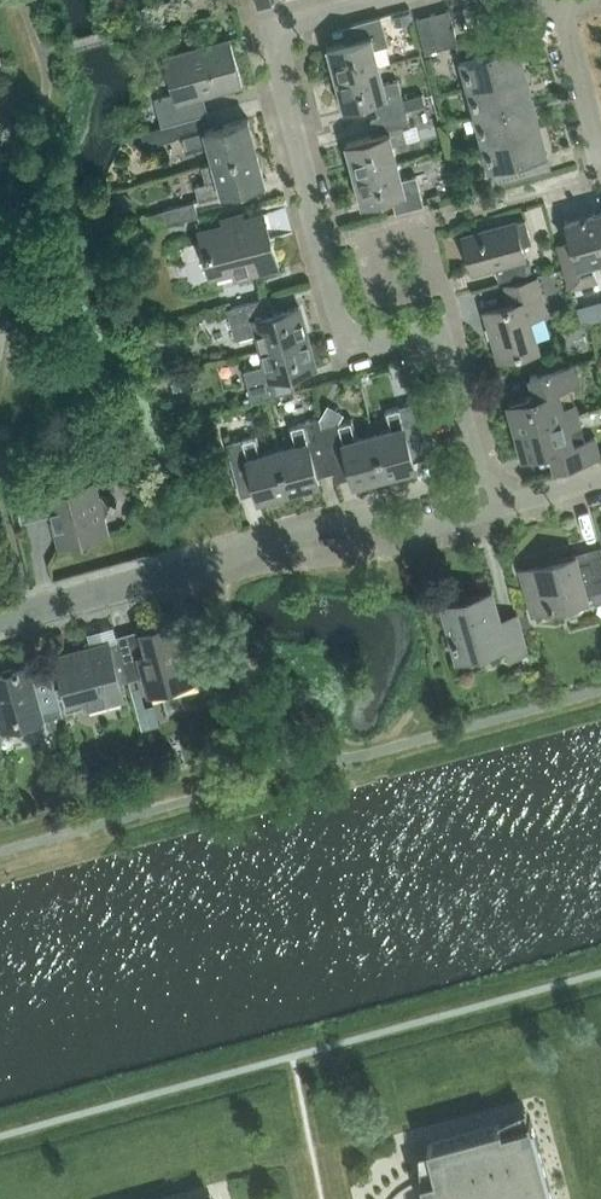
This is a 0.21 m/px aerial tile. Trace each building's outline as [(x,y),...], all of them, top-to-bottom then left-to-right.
[(455,45),(446,10),(429,15),(438,49),(455,45)] [(408,14),(395,17),(396,26),(410,23),(408,14)] [(438,49),(429,15),(413,19),(422,53),(438,49)] [(380,16),(355,23),(353,23),(357,39),(326,47),(334,78),(378,66),(374,48),(388,45),(380,16)] [(493,35),(455,45),(453,46),(465,89),(524,73),(516,44),(497,50),(493,35)] [(207,113),(203,97),(203,95),(239,85),(226,40),(167,56),(177,92),(154,98),(162,125),(173,123),(207,113)] [(334,78),(343,109),(373,100),(378,116),(378,117),(405,109),(403,98),(397,79),(383,83),(378,66),(334,78)] [(532,100),(524,73),(465,89),(473,116),(532,100)] [(422,94),(403,98),(405,109),(424,105),(422,94)] [(473,116),(481,143),(540,127),(532,100),(473,116)] [(344,143),(353,174),(397,162),(392,144),(406,141),(403,128),(410,126),(405,109),(378,117),(378,116),(370,118),(375,135),(344,143)] [(213,161),(256,150),(248,118),(206,130),(206,129),(182,135),(186,151),(209,145),(213,161)] [(177,138),(173,123),(162,125),(142,131),(146,146),(177,138)] [(533,174),(529,160),(547,154),(540,127),(481,143),(493,185),(533,174)] [(202,164),(206,182),(196,185),(200,200),(224,194),(223,193),(265,181),(256,150),(213,161),(202,164)] [(392,196),(395,210),(396,212),(424,204),(416,175),(402,179),(397,162),(353,174),(361,205),(392,196)] [(127,209),(131,203),(129,196),(123,193),(116,195),(113,201),(115,207),(121,211),(127,209)] [(199,215),(195,202),(195,201),(150,214),(154,228),(199,215)] [(203,230),(214,272),(233,267),(236,276),(277,264),(263,213),(248,217),(246,211),(221,218),(222,224),(203,230)] [(571,289),(597,281),(592,263),(600,260),(600,239),(593,212),(566,219),(572,240),(558,244),(570,289),(571,289)] [(495,265),(498,277),(499,279),(528,271),(524,258),(525,258),(521,245),(531,242),(524,219),(515,221),(515,220),(462,234),(472,271),(495,265)] [(37,245),(39,233),(27,230),(25,242),(37,245)] [(507,287),(511,301),(512,304),(485,311),(492,337),(496,336),(501,358),(539,348),(529,317),(546,312),(538,279),(507,287)] [(257,333),(262,348),(307,336),(298,306),(274,313),(269,296),(226,308),(235,339),(257,333)] [(295,390),(292,377),(290,373),(315,367),(307,336),(262,348),(266,364),(243,370),(252,401),(295,390)] [(510,401),(512,409),(518,429),(576,413),(569,386),(580,383),(575,363),(530,375),(535,394),(510,401)] [(411,451),(426,447),(427,446),(415,402),(385,410),(390,429),(374,433),(385,475),(415,467),(411,451)] [(518,429),(523,447),(525,457),(551,450),(556,469),(600,456),(595,436),(583,439),(576,413),(518,429)] [(278,449),(289,491),(319,483),(315,467),(331,462),(322,427),(319,418),(289,426),(294,445),(278,449)] [(322,427),(331,462),(334,471),(350,467),(355,483),(385,475),(374,433),(357,438),(352,419),(322,427)] [(238,487),(255,483),(259,499),(289,491),(278,449),(261,454),(256,434),(226,443),(238,487)] [(96,478),(79,483),(67,475),(59,488),(43,492),(43,493),(43,494),(37,495),(32,478),(12,484),(21,517),(48,510),(53,529),(53,530),(58,547),(74,542),(87,549),(94,537),(110,532),(106,516),(114,502),(100,495),(96,478)] [(574,554),(574,556),(522,570),(533,613),(594,596),(596,603),(600,602),(600,546),(574,554)] [(457,658),(461,657),(506,645),(510,657),(528,652),(518,614),(501,619),(493,590),(443,604),(457,658)] [(519,614),(523,627),(531,625),(527,612),(519,614)] [(184,621),(144,632),(118,639),(119,643),(127,673),(128,676),(146,671),(151,690),(205,675),(198,650),(193,651),(184,621)] [(61,667),(66,685),(70,702),(85,698),(87,707),(124,697),(118,675),(127,673),(119,643),(110,645),(109,641),(75,651),(78,662),(61,667)] [(34,681),(29,663),(0,671),(0,717),(4,730),(44,719),(34,681)] [(34,681),(44,719),(48,718),(49,723),(50,724),(51,725),(52,725),(54,725),(61,723),(62,723),(63,722),(63,720),(61,713),(60,708),(54,688),(52,680),(51,679),(50,678),(48,677),(34,681)] [(66,685),(54,688),(60,708),(61,713),(72,709),(70,702),(66,685)] [(132,688),(142,728),(159,724),(154,704),(145,706),(140,686),(137,687),(132,688)] [(530,1115),(414,1147),(428,1198),(553,1198),(530,1115)]
